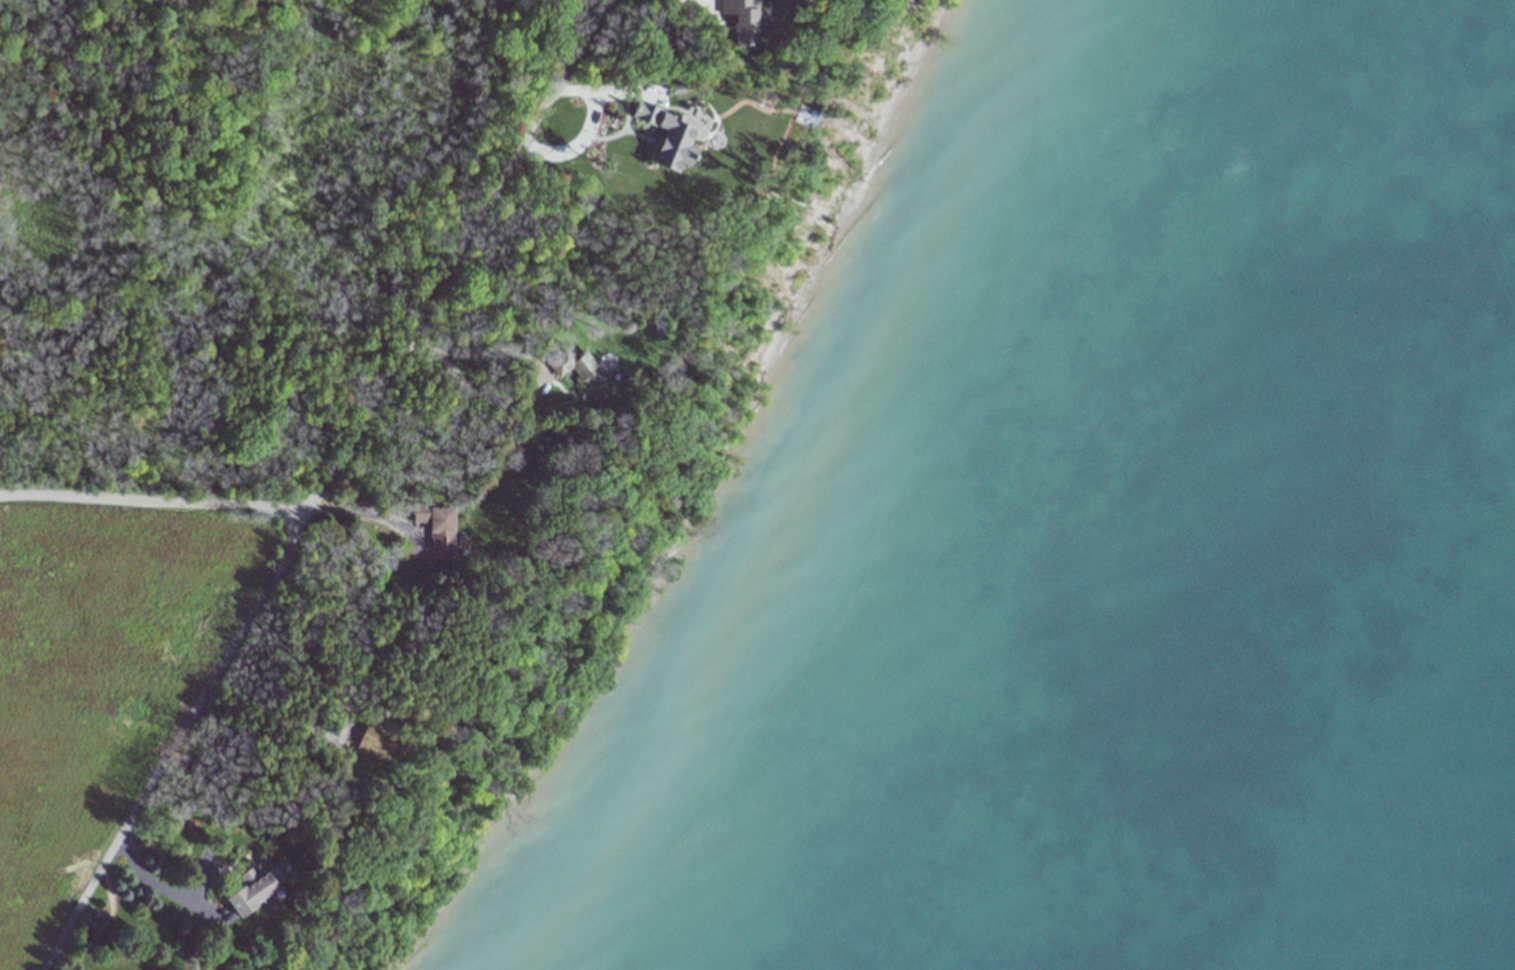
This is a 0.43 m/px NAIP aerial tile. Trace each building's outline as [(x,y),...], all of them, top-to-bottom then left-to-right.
[(732,15),(731,45),(754,45),(755,0),(720,0),(719,15),(732,15)] [(659,129),(653,149),(659,151),(654,168),(676,175),(693,121),(633,103),(628,120),(659,129)] [(427,523),(427,553),(452,553),(452,506),(411,505),(411,523),(427,523)] [(218,898),(230,916),(280,884),(268,867),(255,876),(250,868),(236,877),(240,884),(218,898)]
